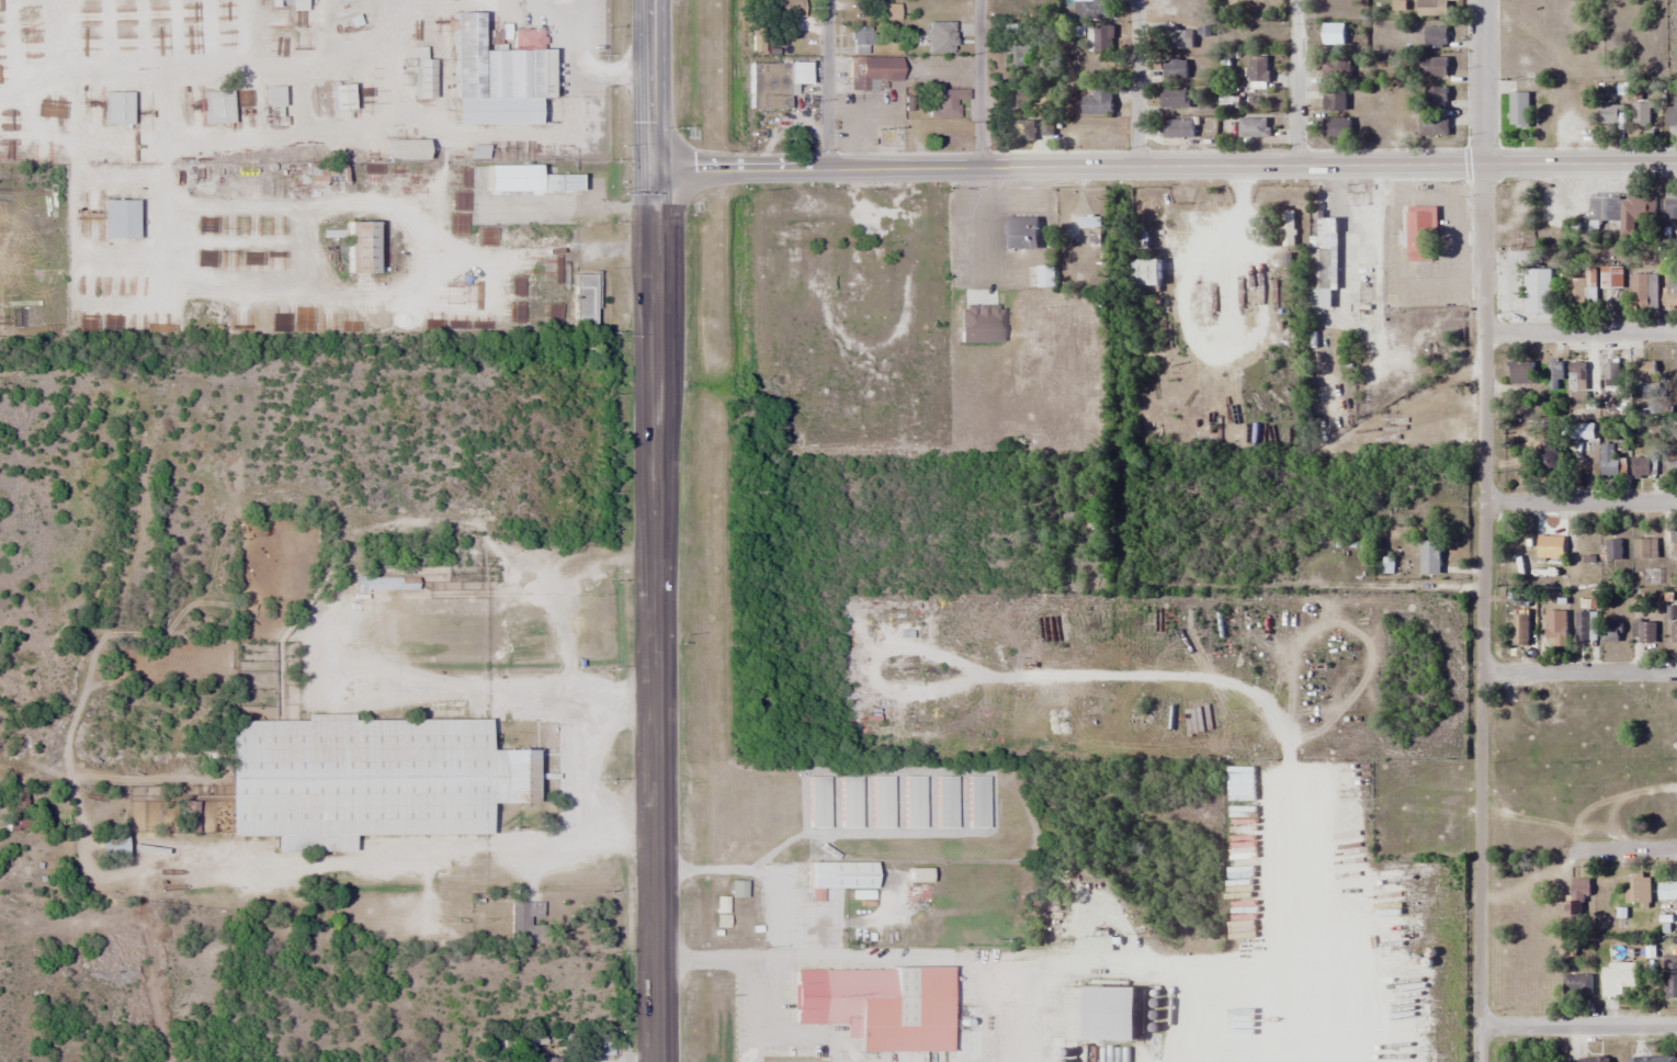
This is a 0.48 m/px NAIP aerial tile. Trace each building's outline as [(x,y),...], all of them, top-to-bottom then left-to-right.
[(803,0),(763,0),(763,16),(803,16),(803,0)] [(1092,1),(1075,1),(1075,19),(1113,19),(1113,0),(1092,0),(1092,1)] [(1418,16),(1450,16),(1450,0),(1418,0),(1418,16)] [(542,27),(480,27),(480,10),(452,10),(453,97),(549,97),(549,47),(542,47),(542,27)] [(935,53),(959,53),(959,19),(945,19),(945,40),(935,40),(935,53)] [(872,44),(872,25),(852,25),(852,51),(864,51),(864,44),(872,44)] [(1113,53),(1113,25),(1089,25),(1089,53),(1113,53)] [(1424,46),(1447,46),(1447,26),(1424,26),(1424,46)] [(1162,48),(1186,48),(1186,28),(1162,28),(1162,48)] [(1033,66),(1032,38),(1007,38),(1008,66),(1033,66)] [(415,97),(433,97),(433,57),(423,57),(423,46),(415,46),(415,97)] [(1268,53),(1248,53),(1248,82),(1268,82),(1268,53)] [(899,56),(849,56),(849,89),(867,89),(867,80),(899,80),(899,56)] [(1448,57),(1420,57),(1420,77),(1448,77),(1448,57)] [(1164,79),(1186,79),(1186,59),(1164,59),(1164,79)] [(807,61),(749,61),(749,107),(788,107),(788,93),(795,93),(795,83),(807,83),(807,61)] [(280,84),(264,84),(264,105),(280,105),(280,84)] [(1345,111),(1345,86),(1324,86),(1324,111),(1345,111)] [(1421,107),(1447,107),(1447,87),(1421,87),(1421,107)] [(957,88),(932,88),(932,117),(957,117),(957,88)] [(204,123),(231,123),(231,89),(204,89),(204,123)] [(1112,115),(1112,89),(1092,89),(1092,97),(1081,97),(1081,115),(1112,115)] [(1187,89),(1162,89),(1162,107),(1187,107),(1187,89)] [(104,123),(131,123),(131,90),(104,90),(104,123)] [(1510,127),(1528,127),(1528,93),(1510,93),(1510,127)] [(1666,126),(1676,126),(1676,95),(1674,95),(1674,107),(1666,107),(1666,126)] [(1651,125),(1651,99),(1633,99),(1633,125),(1651,125)] [(1619,105),(1599,105),(1599,125),(1619,125),(1619,105)] [(1419,115),(1419,136),(1448,136),(1448,115),(1419,115)] [(1005,141),(1035,141),(1035,119),(1005,119),(1005,141)] [(1162,137),(1193,137),(1193,119),(1162,119),(1162,137)] [(1238,138),(1270,138),(1270,119),(1238,119),(1238,138)] [(1324,138),(1350,138),(1351,119),(1324,119),(1324,138)] [(424,138),(385,138),(385,159),(424,159),(424,138)] [(486,163),(486,190),(580,191),(580,172),(537,172),(537,163),(486,163)] [(1676,220),(1676,195),(1666,195),(1666,220),(1676,220)] [(1589,219),(1619,221),(1619,236),(1633,236),(1633,217),(1654,217),(1654,196),(1589,196),(1589,219)] [(1406,261),(1432,261),(1434,205),(1406,205),(1406,261)] [(1294,246),(1294,211),(1281,211),(1281,246),(1294,246)] [(1337,214),(1311,213),(1310,307),(1332,307),(1333,257),(1336,257),(1336,248),(1337,248),(1337,214)] [(1038,248),(1038,216),(1005,216),(1005,248),(1038,248)] [(1079,228),(1100,228),(1100,216),(1079,216),(1079,228)] [(377,219),(345,219),(345,272),(377,272),(377,219)] [(835,234),(848,234),(848,220),(835,220),(835,234)] [(1160,285),(1160,259),(1132,259),(1132,285),(1160,285)] [(1036,264),(1036,287),(1054,287),(1054,264),(1036,264)] [(1623,290),(1623,267),(1600,267),(1600,290),(1623,290)] [(1526,314),(1552,314),(1552,269),(1526,269),(1526,314)] [(1567,309),(1595,309),(1595,270),(1567,270),(1567,309)] [(574,328),(596,328),(596,271),(574,271),(574,328)] [(1657,309),(1657,275),(1631,275),(1630,309),(1657,309)] [(1663,289),(1663,306),(1676,306),(1676,289),(1663,289)] [(1533,360),(1510,360),(1510,384),(1533,384),(1533,360)] [(1548,390),(1562,390),(1562,360),(1548,360),(1548,390)] [(1569,389),(1577,389),(1577,382),(1587,382),(1587,361),(1569,361),(1569,389)] [(1633,392),(1656,392),(1656,361),(1633,361),(1633,392)] [(1605,385),(1618,385),(1618,362),(1605,362),(1605,385)] [(1601,476),(1621,476),(1621,442),(1601,442),(1601,476)] [(1561,449),(1539,449),(1539,474),(1561,474),(1561,449)] [(1633,457),(1633,479),(1651,479),(1651,457),(1633,457)] [(1663,460),(1663,476),(1676,476),(1676,460),(1663,460)] [(1564,537),(1538,537),(1538,560),(1564,560),(1564,537)] [(1657,539),(1634,539),(1634,558),(1657,558),(1657,539)] [(1622,540),(1606,540),(1606,560),(1622,560),(1622,540)] [(1440,574),(1439,542),(1421,542),(1422,574),(1440,574)] [(412,590),(412,575),(355,575),(355,590),(412,590)] [(1546,646),(1566,646),(1566,610),(1546,610),(1546,646)] [(1594,611),(1575,611),(1575,642),(1594,642),(1594,611)] [(1657,643),(1657,621),(1633,621),(1633,643),(1657,643)] [(1602,642),(1621,642),(1621,623),(1602,623),(1602,642)] [(227,718),(227,836),(274,835),(274,851),(351,851),(351,835),(487,834),(487,803),(533,803),(533,749),(487,750),(487,718),(227,718)] [(829,828),(829,776),(808,776),(808,828),(829,828)] [(841,828),(860,828),(860,776),(841,776),(841,828)] [(892,776),(872,776),(872,828),(892,828),(892,776)] [(924,828),(924,776),(904,776),(904,828),(924,828)] [(936,828),(955,828),(955,776),(936,776),(936,828)] [(988,828),(988,776),(968,776),(968,828),(988,828)] [(125,859),(125,834),(97,834),(97,859),(125,859)] [(873,862),(807,862),(807,888),(873,888),(873,862)] [(1650,878),(1628,878),(1627,906),(1650,906),(1650,878)] [(745,896),(745,880),(731,881),(731,896),(745,896)] [(1590,881),(1570,881),(1570,915),(1582,915),(1582,901),(1590,901),(1590,881)] [(1676,900),(1676,883),(1659,883),(1659,900),(1676,900)] [(510,902),(510,936),(535,936),(535,902),(510,902)] [(1676,999),(1676,960),(1663,960),(1663,999),(1676,999)] [(1602,997),(1635,997),(1635,963),(1602,963),(1602,997)] [(858,1051),(948,1052),(948,969),(794,968),(794,1024),(846,1024),(845,1038),(858,1038),(858,1051)] [(1593,975),(1563,975),(1563,996),(1593,996),(1593,975)] [(1085,1041),(1137,1042),(1137,987),(1086,987),(1085,1041)] [(613,1054),(613,1035),(593,1035),(593,1054),(613,1054)]
